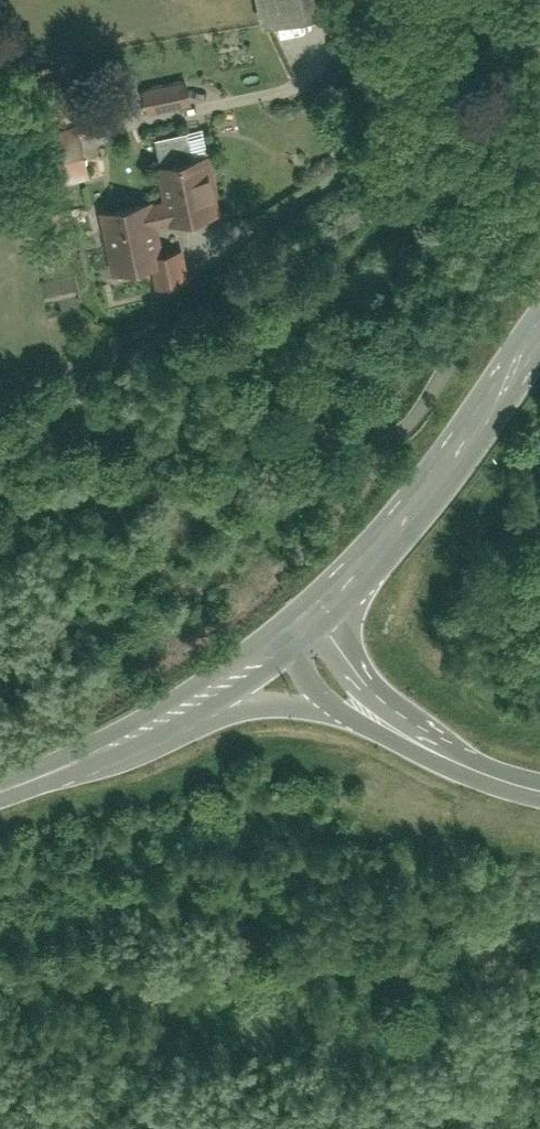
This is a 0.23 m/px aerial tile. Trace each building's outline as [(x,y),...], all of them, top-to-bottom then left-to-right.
[(259,27),(342,12),(340,0),(254,0),(259,27)] [(175,60),(134,69),(140,95),(181,86),(175,60)] [(69,111),(41,117),(51,163),(79,156),(69,111)] [(164,199),(95,210),(105,270),(149,263),(153,290),(188,284),(182,246),(160,250),(156,226),(180,222),(179,217),(217,211),(207,155),(197,157),(192,132),(154,138),(164,199)]
